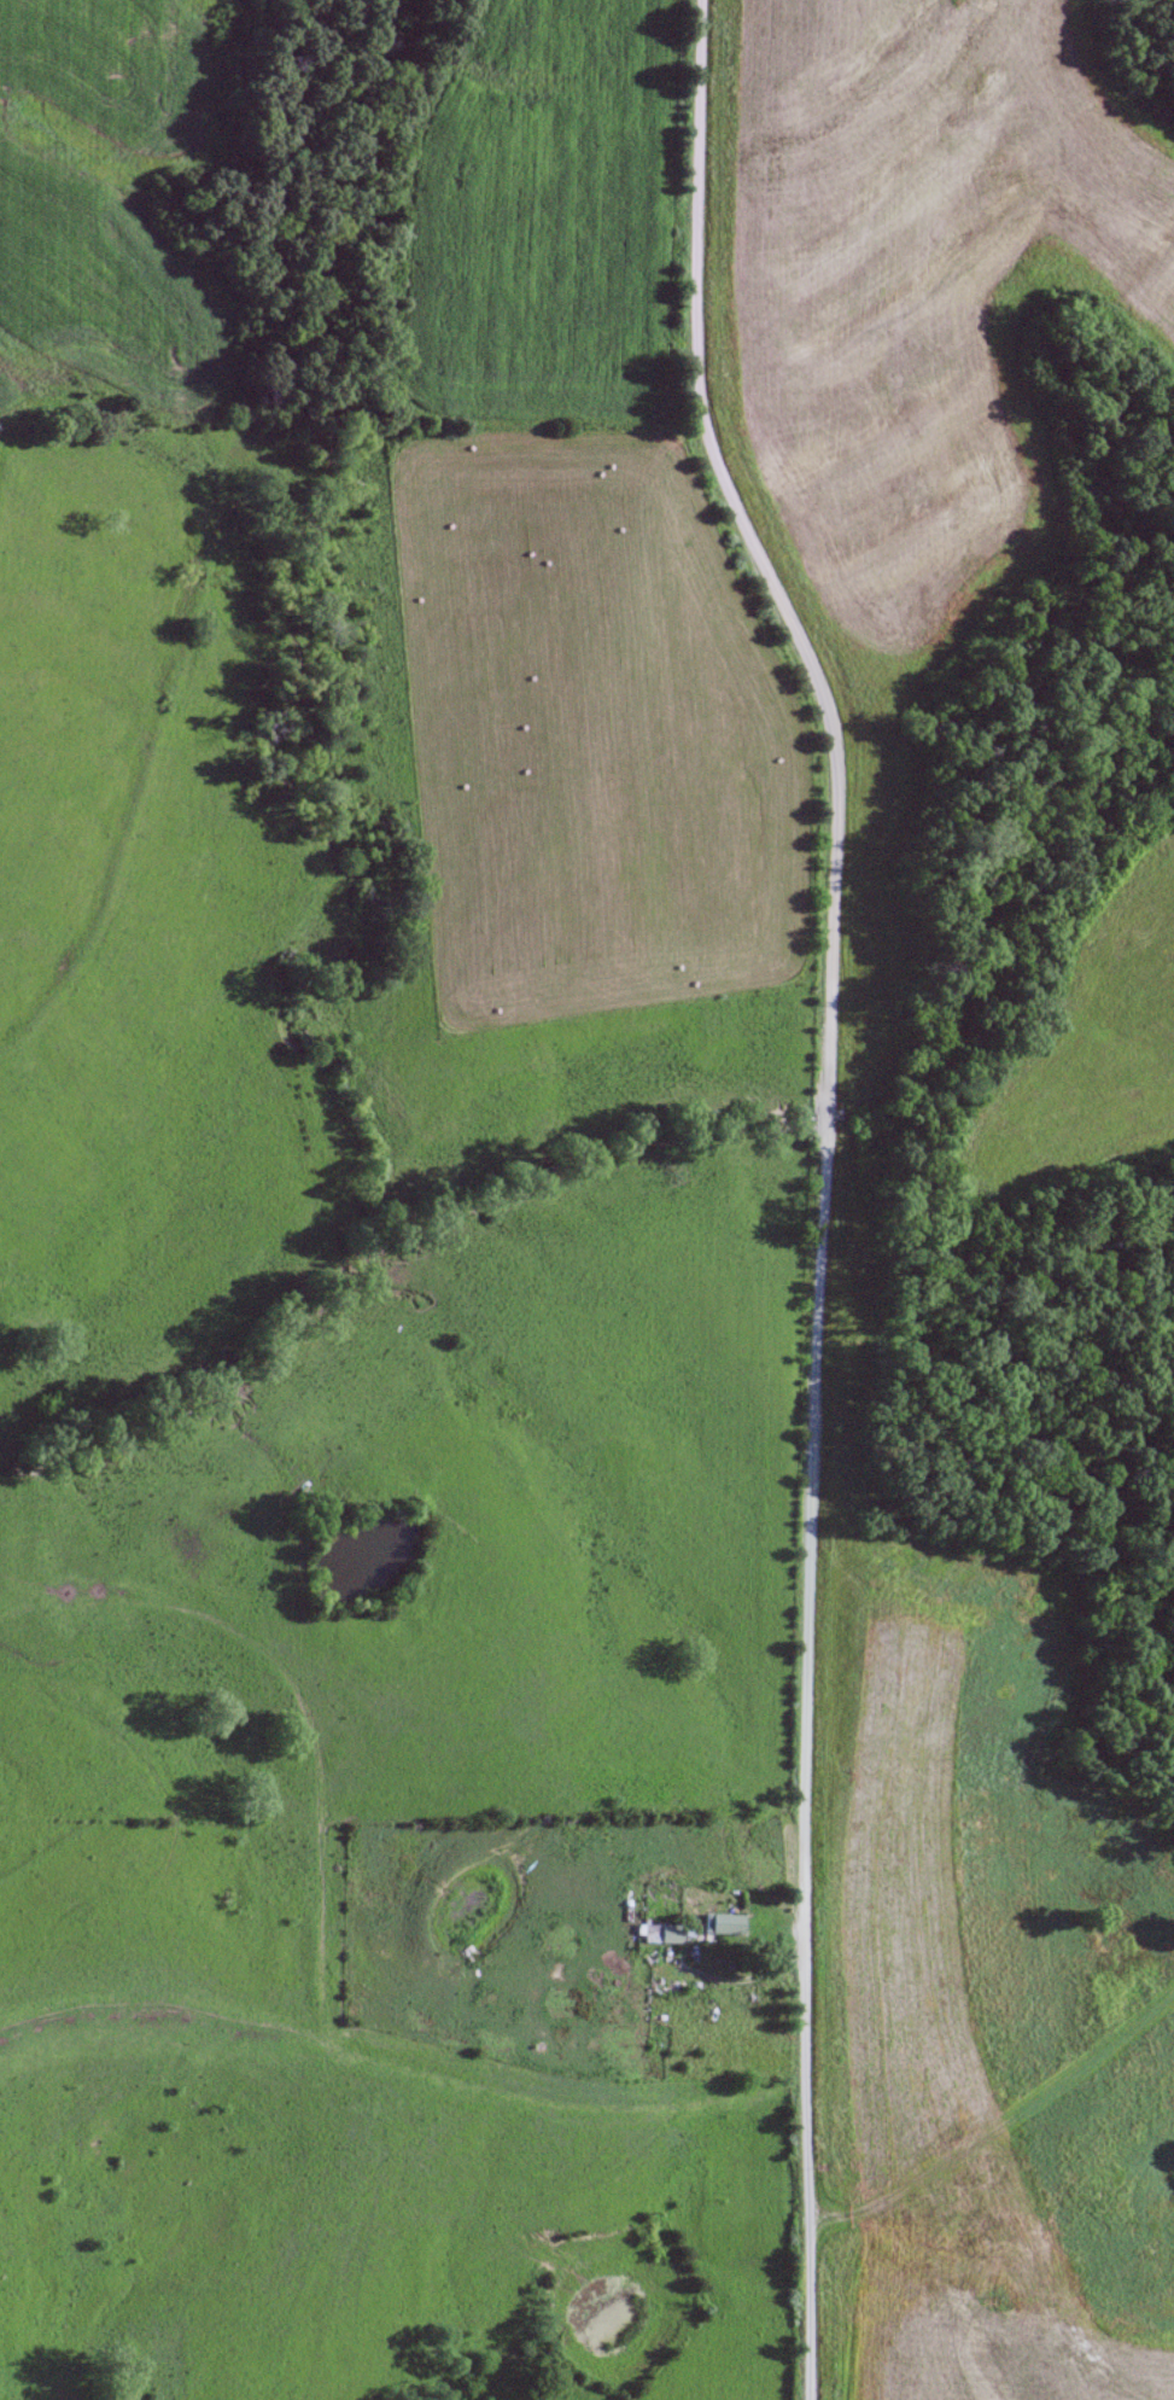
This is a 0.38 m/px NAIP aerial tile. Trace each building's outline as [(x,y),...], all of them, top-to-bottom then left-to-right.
[(742,1914),(706,1914),(706,1934),(742,1934),(742,1914)] [(644,1924),(644,1943),(682,1943),(682,1924),(644,1924)]
